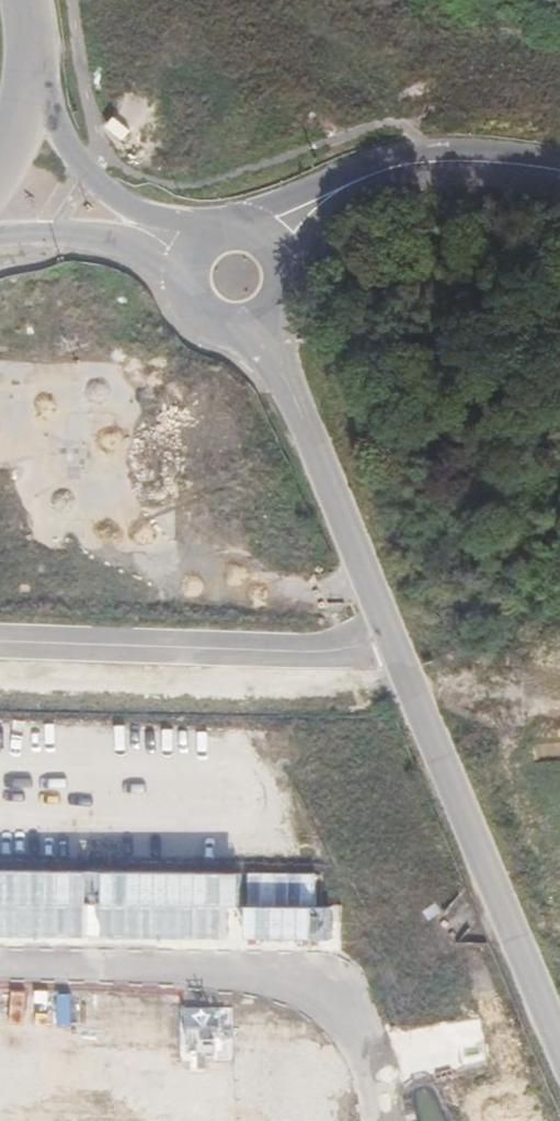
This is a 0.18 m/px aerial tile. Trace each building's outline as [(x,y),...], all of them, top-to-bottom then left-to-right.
[(0,867),(0,934),(87,936),(89,870),(0,867)] [(228,874),(108,872),(107,933),(227,934),(228,874)] [(319,874),(250,873),(249,938),(318,939),(319,874)] [(233,1011),(185,1009),(183,1061),(231,1063),(233,1011)]
